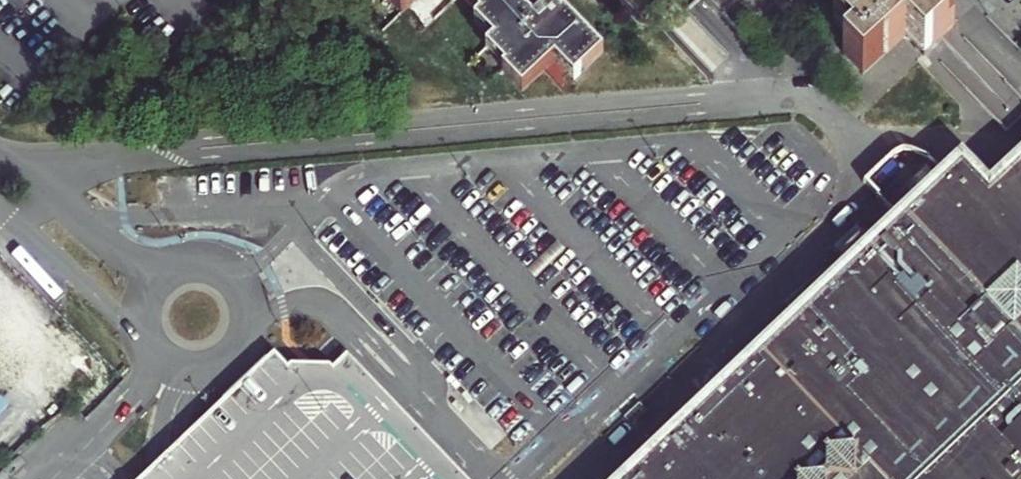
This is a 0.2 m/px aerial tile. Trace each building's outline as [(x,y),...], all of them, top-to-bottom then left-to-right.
[(408,15),(424,0),(395,0),(408,15)] [(506,38),(501,42),(519,62),(510,71),(530,93),(570,55),(589,74),(608,55),(559,7),(555,7),(540,22),(535,17),(531,13),(545,0),(471,0),(506,38)] [(849,17),(830,35),(868,76),(910,36),(928,55),(957,29),(929,0),(834,0),(849,17)] [(993,186),(965,158),(928,194),(908,213),(863,255),(628,478),(1020,478),(1020,160),(993,186)] [(355,357),(341,369),(333,361),(313,362),(298,363),(293,368),(281,354),(167,461),(148,478),(470,478),(355,357)]
